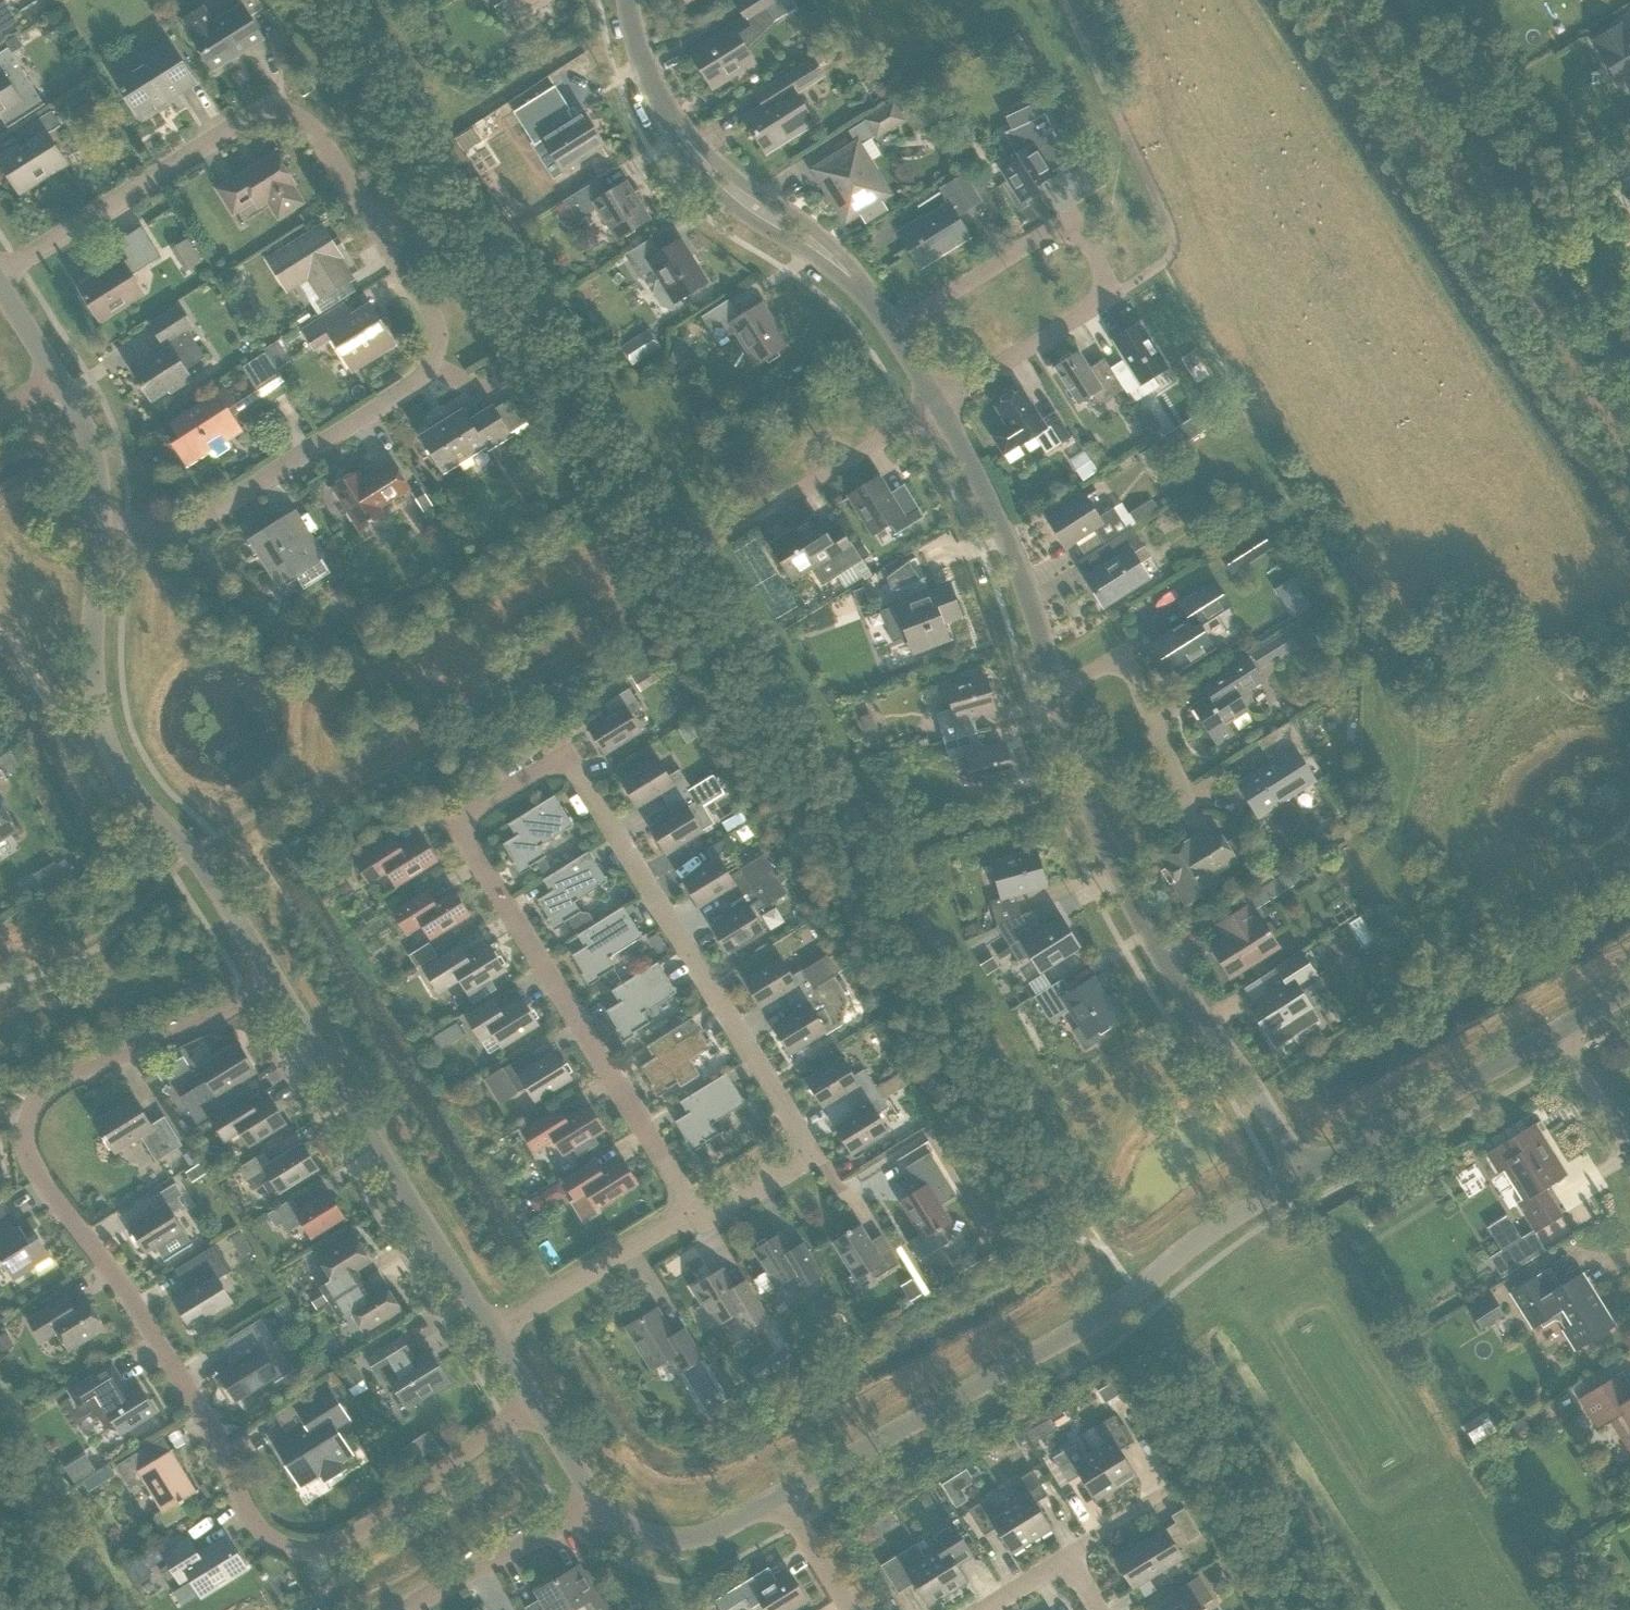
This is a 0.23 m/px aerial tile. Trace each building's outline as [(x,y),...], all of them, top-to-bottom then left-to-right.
[(260,0),(239,0),(242,4),(214,22),(204,6),(184,19),(194,35),(192,36),(214,70),(265,38),(251,16),(264,7),(260,0)] [(538,0),(506,0),(519,22),(536,11),(532,4),(538,0)] [(768,34),(763,26),(773,20),(774,21),(798,7),(793,0),(740,0),(737,2),(747,17),(692,52),(714,87),(754,61),(748,52),(768,34)] [(1629,37),(1620,23),(1594,40),(1603,54),(1601,55),(1617,81),(1629,73),(1629,36),(1629,37)] [(18,35),(7,42),(13,53),(24,46),(18,35)] [(169,99),(196,82),(170,41),(143,58),(146,63),(117,81),(137,112),(166,94),(169,99)] [(3,113),(10,124),(8,126),(9,127),(46,103),(45,102),(41,105),(20,70),(17,72),(4,50),(0,53),(0,115),(3,113)] [(825,75),(814,58),(766,87),(774,99),(746,117),(768,152),(816,121),(798,92),(825,75)] [(556,85),(515,111),(527,130),(536,144),(543,140),(549,151),(540,156),(552,176),(561,170),(605,142),(586,112),(574,119),(568,111),(568,110),(571,108),(556,85)] [(422,105),(431,99),(425,90),(416,96),(422,105)] [(878,135),(903,119),(894,104),(868,120),(878,135)] [(0,157),(0,160),(10,176),(15,173),(23,186),(34,179),(36,182),(50,173),(48,170),(60,162),(52,149),(56,147),(48,133),(62,124),(52,110),(21,130),(30,143),(19,150),(17,146),(0,157)] [(1055,170),(1069,161),(1046,112),(1005,132),(1015,153),(1013,154),(1016,159),(1001,168),(1022,201),(1040,190),(1037,186),(1058,174),(1055,170)] [(506,115),(495,122),(501,130),(511,124),(506,115)] [(458,136),(466,148),(481,138),(473,126),(458,136)] [(847,219),(859,212),(865,221),(887,207),(882,198),(889,193),(876,173),(878,172),(871,160),(881,153),(872,138),(859,146),(858,144),(823,166),(826,170),(825,173),(829,180),(832,181),(837,188),(830,192),(847,219)] [(280,216),(303,201),(292,184),(295,183),(276,153),(220,189),(234,212),(255,199),(259,205),(269,199),(280,216)] [(965,211),(981,201),(964,174),(948,184),(949,185),(940,190),(950,205),(925,220),(923,216),(899,231),(910,249),(912,248),(922,264),(969,235),(955,212),(962,207),(965,211)] [(617,239),(651,218),(628,181),(608,193),(599,178),(563,201),(576,221),(598,208),(617,239)] [(132,274),(161,256),(143,226),(119,241),(129,258),(81,288),(101,319),(143,293),(132,274)] [(335,289),(350,279),(336,256),(340,254),(323,228),(271,261),(287,287),(310,273),(323,295),(315,300),(323,312),(342,300),(335,289)] [(662,305),(675,308),(683,303),(680,298),(707,281),(681,240),(660,252),(651,238),(625,254),(640,277),(655,268),(661,278),(657,281),(655,294),(662,305)] [(758,364),(787,345),(761,303),(740,317),(729,299),(702,316),(718,342),(736,330),(758,364)] [(351,316),(343,303),(303,328),(315,347),(332,336),(353,369),(394,344),(379,321),(381,320),(371,304),(351,316)] [(187,369),(206,356),(189,330),(194,327),(180,305),(151,323),(165,345),(169,342),(172,346),(135,369),(144,382),(141,384),(152,400),(169,389),(170,391),(192,378),(187,369)] [(1152,375),(1167,366),(1141,324),(1115,340),(1131,366),(1117,375),(1133,402),(1159,385),(1152,375)] [(640,336),(621,347),(633,365),(651,354),(640,336)] [(266,351),(243,366),(268,404),(291,389),(266,351)] [(1100,404),(1124,388),(1105,358),(1090,367),(1080,351),(1056,367),(1078,402),(1093,393),(1100,404)] [(1020,444),(1021,445),(1036,435),(1046,452),(1071,436),(1055,411),(1042,419),(1023,388),(995,405),(1008,426),(993,435),(1005,453),(1020,444)] [(226,439),(241,429),(233,416),(240,411),(226,390),(173,424),(195,458),(210,449),(215,456),(231,446),(226,439)] [(488,449),(513,434),(496,407),(473,422),(466,411),(449,422),(446,417),(428,429),(430,433),(422,439),(441,470),(458,460),(460,464),(473,456),(470,452),(484,443),(488,449)] [(1177,429),(1165,437),(1174,449),(1175,451),(1185,444),(1186,444),(1185,442),(1177,429)] [(1109,459),(1097,442),(1087,449),(1099,466),(1109,459)] [(1097,470),(1084,450),(1071,459),(1084,479),(1097,470)] [(359,472),(334,488),(361,530),(386,514),(381,507),(410,488),(394,463),(365,482),(359,472)] [(895,534),(925,516),(905,484),(890,493),(880,477),(850,496),(873,533),(888,523),(895,534)] [(422,488),(413,494),(424,512),(433,506),(422,488)] [(1106,544),(1128,529),(1114,507),(1099,516),(1086,495),(1049,519),(1066,546),(1096,527),(1106,544)] [(1192,495),(1184,500),(1191,511),(1199,506),(1194,499),(1192,495)] [(1152,499),(1131,513),(1137,522),(1158,508),(1152,499)] [(305,588),(332,572),(295,513),(258,537),(260,541),(256,543),(278,578),(292,569),(305,588)] [(793,577),(813,565),(821,577),(827,579),(836,573),(837,574),(859,560),(837,524),(825,532),(816,517),(772,544),(793,577)] [(1133,527),(1128,529),(1106,544),(1096,550),(1105,564),(1085,577),(1104,607),(1150,578),(1141,563),(1152,556),(1133,527)] [(1271,548),(1262,533),(1221,559),(1231,574),(1271,548)] [(861,541),(853,546),(861,559),(869,554),(861,541)] [(944,622),(955,617),(949,601),(943,603),(937,588),(929,591),(924,577),(917,580),(913,568),(888,577),(893,590),(899,588),(904,601),(895,605),(907,636),(914,634),(920,651),(951,639),(944,622)] [(1200,625),(1224,610),(1210,586),(1181,605),(1190,619),(1153,642),(1173,673),(1214,646),(1200,625)] [(864,588),(853,592),(859,607),(869,602),(864,588)] [(1298,645),(1288,629),(1252,653),(1262,668),(1298,645)] [(1227,723),(1248,709),(1247,707),(1249,705),(1250,704),(1251,701),(1252,699),(1252,698),(1252,695),(1252,693),(1251,691),(1250,688),(1264,680),(1251,660),(1237,669),(1234,664),(1212,678),(1219,689),(1194,706),(1217,743),(1233,733),(1227,723)] [(945,741),(975,732),(970,716),(995,709),(986,675),(948,686),(954,708),(937,713),(945,741)] [(604,752),(641,729),(631,713),(642,707),(630,687),(605,703),(612,714),(589,728),(604,752)] [(1262,813),(1312,781),(1298,759),(1312,751),(1292,719),(1258,741),(1272,763),(1242,782),(1262,813)] [(975,732),(945,741),(951,760),(968,755),(976,786),(1014,776),(1005,742),(980,749),(975,732)] [(0,758),(0,759),(4,766),(15,760),(16,759),(12,751),(11,752),(0,758)] [(660,759),(623,782),(637,806),(660,791),(667,803),(692,787),(680,768),(669,775),(660,759)] [(674,814),(651,828),(666,852),(703,829),(702,827),(713,820),(704,806),(701,803),(723,789),(713,774),(692,787),(667,803),(674,814)] [(536,862),(546,877),(554,872),(544,857),(547,855),(541,845),(574,824),(555,794),(509,823),(516,835),(504,843),(521,871),(536,862)] [(18,829),(0,800),(0,839),(18,829)] [(742,812),(732,817),(737,826),(747,820),(742,812)] [(1213,872),(1235,857),(1217,829),(1195,843),(1192,838),(1161,858),(1168,868),(1163,870),(1171,882),(1175,879),(1188,901),(1219,881),(1213,872)] [(397,884),(437,860),(423,836),(394,854),(386,843),(356,861),(369,881),(388,870),(397,884)] [(998,925),(1022,915),(1016,894),(1047,885),(1037,849),(992,861),(1002,897),(991,900),(998,925)] [(575,901),(609,880),(590,850),(554,872),(546,877),(543,879),(551,891),(538,899),(556,927),(569,919),(582,911),(575,901)] [(764,854),(731,875),(721,859),(684,882),(699,905),(722,891),(729,903),(776,873),(764,854)] [(66,860),(57,865),(64,878),(73,872),(66,860)] [(776,873),(729,903),(736,914),(713,928),(728,952),(765,929),(755,913),(788,893),(776,873)] [(427,908),(420,896),(394,913),(406,933),(421,923),(431,938),(471,914),(456,890),(427,908)] [(1252,903),(1245,892),(1212,913),(1227,937),(1212,946),(1231,976),(1279,946),(1260,915),(1255,919),(1247,906),(1252,903)] [(610,957),(643,936),(624,906),(591,926),(578,934),(586,947),(573,955),(590,983),(616,967),(610,957)] [(582,911),(569,919),(578,934),(591,926),(582,911)] [(1022,915),(998,925),(1020,961),(1032,954),(1042,970),(1079,947),(1061,917),(1034,934),(1022,915)] [(979,923),(966,928),(969,936),(982,931),(979,923)] [(658,935),(650,940),(658,954),(667,949),(658,935)] [(461,945),(424,968),(438,992),(448,985),(459,978),(473,1000),(495,986),(490,978),(504,969),(488,944),(468,957),(461,945)] [(1320,1019),(1313,1008),(1299,985),(1317,974),(1302,951),(1276,967),(1286,982),(1249,1006),(1275,1047),(1320,1019)] [(835,953),(829,957),(838,972),(844,969),(835,953)] [(783,959),(746,982),(761,1005),(784,991),(791,1003),(815,987),(816,987),(834,976),(834,975),(838,972),(829,957),(828,955),(805,969),(804,968),(793,975),(783,959)] [(994,958),(982,966),(988,976),(1001,969),(994,958)] [(644,1012),(677,991),(659,961),(612,990),(620,1002),(607,1010),(625,1039),(650,1022),(644,1012)] [(798,1014),(775,1028),(789,1052),(825,1029),(827,1032),(842,1023),(848,998),(834,976),(816,987),(815,987),(791,1003),(798,1014)] [(1063,978),(1035,996),(1051,1021),(1072,1008),(1082,1025),(1074,1029),(1086,1048),(1105,1036),(1100,1029),(1122,1015),(1109,995),(1106,997),(1093,977),(1071,991),(1063,978)] [(502,1047),(539,1025),(523,999),(502,1012),(495,1001),(468,1017),(483,1041),(494,1034),(502,1047)] [(712,1047),(693,1017),(647,1046),(654,1058),(641,1066),(659,1094),(678,1082),(681,1087),(701,1074),(692,1059),(712,1047)] [(442,1048),(465,1035),(457,1022),(434,1036),(442,1048)] [(238,1044),(200,1068),(208,1080),(181,1097),(197,1122),(229,1103),(222,1092),(255,1072),(238,1044)] [(515,1089),(517,1093),(527,1087),(535,1100),(572,1078),(556,1052),(535,1065),(528,1054),(503,1070),(504,1071),(487,1082),(499,1099),(515,1089)] [(166,1057),(153,1065),(161,1078),(174,1070),(166,1057)] [(852,1103),(877,1087),(865,1068),(855,1075),(845,1059),(808,1082),(822,1105),(845,1091),(852,1103)] [(877,1087),(852,1103),(859,1114),(836,1128),(851,1152),(888,1129),(878,1113),(889,1106),(884,1098),(912,1082),(904,1070),(877,1087)] [(713,1123),(746,1102),(727,1072),(681,1101),(688,1113),(676,1121),(693,1149),(719,1133),(713,1123)] [(157,1160),(182,1144),(166,1118),(153,1126),(134,1095),(118,1104),(119,1106),(94,1121),(106,1139),(108,1138),(116,1152),(142,1136),(157,1160)] [(244,1113),(237,1102),(211,1118),(220,1133),(224,1130),(229,1139),(241,1131),(250,1146),(287,1123),(271,1097),(244,1113)] [(553,1112),(523,1130),(536,1151),(555,1139),(564,1154),(574,1148),(579,1155),(598,1143),(593,1136),(604,1129),(590,1105),(567,1119),(560,1108),(553,1112)] [(1499,1172),(1505,1168),(1524,1200),(1518,1203),(1536,1232),(1563,1215),(1546,1188),(1567,1174),(1535,1123),(1487,1153),(1499,1172)] [(280,1191),(315,1169),(300,1145),(271,1163),(264,1152),(240,1167),(254,1189),(271,1178),(280,1191)] [(195,1148),(184,1155),(190,1166),(202,1159),(195,1148)] [(957,1195),(930,1152),(907,1166),(914,1178),(920,1174),(927,1185),(902,1200),(922,1233),(909,1241),(920,1259),(948,1242),(941,1230),(943,1229),(941,1226),(950,1221),(941,1205),(957,1195)] [(587,1166),(564,1180),(576,1198),(571,1201),(584,1222),(601,1212),(598,1207),(638,1183),(623,1159),(602,1172),(595,1161),(587,1166)] [(193,1243),(184,1229),(173,1212),(184,1205),(179,1196),(183,1194),(176,1182),(150,1198),(157,1209),(130,1226),(147,1252),(157,1246),(165,1260),(193,1243)] [(312,1236),(345,1216),(330,1192),(300,1210),(293,1198),(269,1213),(277,1226),(282,1223),(287,1232),(303,1222),(312,1236)] [(4,1260),(15,1279),(37,1265),(40,1270),(54,1261),(39,1237),(39,1238),(36,1233),(28,1238),(20,1225),(15,1228),(7,1215),(0,1203),(0,1263),(4,1260)] [(1508,1219),(1491,1230),(1505,1252),(1493,1260),(1504,1277),(1527,1262),(1517,1245),(1522,1242),(1508,1219)] [(835,1241),(857,1278),(871,1270),(876,1278),(900,1263),(885,1239),(874,1246),(861,1225),(852,1230),(851,1228),(837,1237),(838,1239),(835,1241)] [(254,1251),(242,1231),(231,1237),(243,1257),(254,1251)] [(781,1233),(755,1249),(778,1286),(791,1277),(799,1289),(822,1275),(806,1247),(794,1254),(781,1233)] [(356,1235),(319,1257),(333,1280),(322,1287),(331,1301),(353,1288),(346,1276),(372,1260),(356,1235)] [(216,1277),(230,1269),(216,1247),(180,1270),(193,1291),(177,1301),(192,1325),(231,1301),(216,1277)] [(975,1248),(954,1260),(961,1271),(981,1259),(975,1248)] [(1576,1349),(1615,1325),(1582,1272),(1560,1286),(1548,1267),(1511,1291),(1534,1327),(1562,1309),(1572,1323),(1563,1329),(1576,1349)] [(746,1280),(734,1287),(723,1268),(693,1287),(704,1304),(705,1303),(718,1324),(734,1314),(744,1331),(768,1316),(746,1280)] [(351,1309),(365,1332),(402,1309),(386,1283),(360,1299),(353,1288),(331,1301),(340,1316),(351,1309)] [(1490,1293),(1469,1307),(1482,1328),(1503,1314),(1490,1293)] [(76,1306),(68,1294),(29,1319),(43,1341),(58,1331),(69,1348),(105,1326),(88,1298),(76,1306)] [(285,1302),(274,1309),(278,1316),(290,1309),(285,1302)] [(682,1370),(702,1357),(685,1329),(673,1336),(657,1309),(629,1326),(654,1367),(673,1355),(682,1370)] [(293,1370),(275,1342),(262,1320),(225,1343),(238,1364),(222,1374),(237,1398),(273,1376),(276,1381),(293,1370)] [(0,1335),(0,1347),(2,1350),(15,1342),(7,1331),(0,1335)] [(407,1406),(447,1381),(428,1351),(413,1361),(408,1353),(411,1351),(402,1337),(369,1357),(378,1372),(384,1368),(389,1375),(388,1376),(407,1406)] [(1138,1369),(1147,1363),(1141,1354),(1132,1360),(1138,1369)] [(132,1392),(120,1373),(113,1361),(68,1389),(72,1396),(64,1401),(78,1423),(94,1413),(96,1416),(98,1415),(106,1427),(125,1431),(130,1429),(134,1436),(151,1426),(146,1418),(158,1411),(142,1386),(132,1392)] [(321,1362),(300,1376),(308,1388),(329,1375),(321,1362)] [(750,1368),(758,1384),(770,1377),(761,1362),(750,1368)] [(356,1365),(339,1375),(349,1390),(365,1380),(356,1365)] [(1622,1370),(1582,1395),(1601,1426),(1614,1418),(1629,1444),(1629,1382),(1622,1370)] [(1112,1382),(1099,1390),(1106,1402),(1119,1394),(1112,1382)] [(332,1421),(345,1413),(330,1389),(298,1408),(307,1423),(276,1443),(300,1483),(322,1469),(327,1478),(343,1469),(337,1460),(351,1452),(332,1421)] [(1525,1416),(1511,1425),(1517,1434),(1531,1426),(1525,1416)] [(1094,1451),(1117,1488),(1137,1475),(1121,1449),(1133,1442),(1117,1417),(1097,1429),(1105,1443),(1094,1451)] [(1037,1426),(1026,1432),(1032,1443),(1044,1437),(1037,1426)] [(1117,1488),(1094,1451),(1082,1458),(1073,1444),(1053,1457),(1069,1482),(1080,1475),(1096,1501),(1117,1488)] [(131,1487),(145,1478),(164,1510),(157,1515),(156,1519),(161,1529),(161,1530),(189,1513),(182,1501),(199,1490),(199,1489),(195,1491),(170,1451),(174,1449),(174,1448),(151,1462),(143,1448),(117,1464),(131,1487)] [(76,1462),(66,1468),(75,1482),(84,1476),(76,1462)] [(110,1466),(99,1472),(105,1482),(116,1475),(110,1466)] [(1010,1503),(1033,1540),(1053,1528),(1037,1502),(1048,1495),(1033,1470),(1013,1482),(1021,1496),(1010,1503)] [(953,1478),(942,1485),(956,1507),(966,1501),(953,1478)] [(1033,1540),(1010,1503),(998,1511),(989,1497),(969,1509),(985,1535),(996,1527),(1012,1553),(1033,1540)] [(1188,1541),(1201,1533),(1185,1507),(1172,1515),(1177,1522),(1165,1529),(1165,1528),(1116,1558),(1135,1587),(1183,1558),(1171,1538),(1182,1532),(1188,1541)] [(926,1556),(949,1593),(969,1580),(958,1562),(973,1553),(952,1520),(928,1535),(937,1549),(926,1556)] [(166,1558),(174,1571),(180,1580),(193,1572),(205,1592),(243,1569),(225,1540),(208,1551),(205,1546),(197,1550),(190,1539),(165,1555),(166,1557),(166,1558)] [(925,1557),(916,1543),(881,1564),(899,1593),(914,1584),(928,1606),(949,1593),(926,1556),(925,1557)] [(127,1568),(126,1569),(135,1584),(137,1583),(151,1574),(148,1570),(166,1558),(166,1557),(165,1555),(160,1548),(127,1568)] [(526,1607),(528,1609),(573,1609),(586,1602),(591,1609),(612,1609),(601,1591),(597,1593),(580,1564),(536,1591),(540,1598),(526,1607)] [(746,1598),(752,1608),(762,1602),(767,1609),(790,1609),(807,1599),(789,1571),(768,1585),(760,1572),(716,1599),(722,1609),(727,1609),(746,1598)] [(1214,1598),(1200,1575),(1174,1591),(1180,1602),(1168,1609),(1203,1609),(1200,1606),(1214,1598)]
